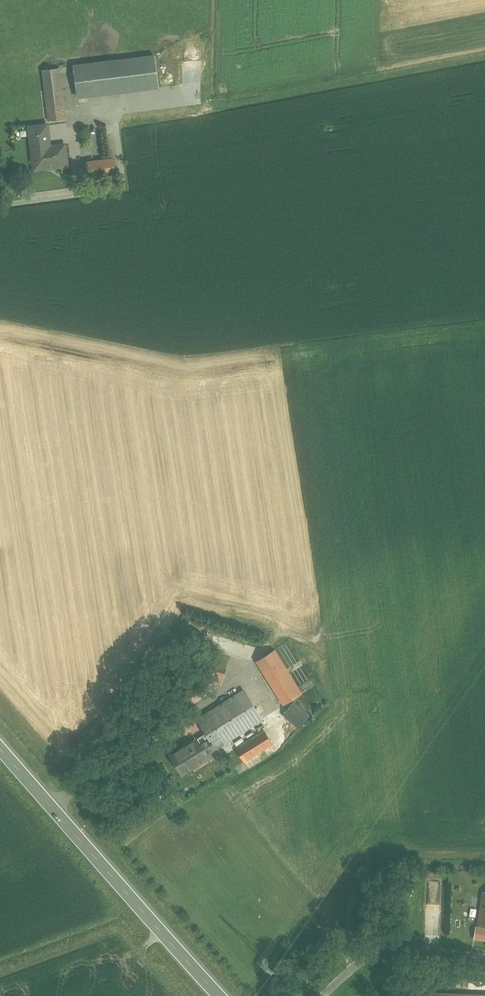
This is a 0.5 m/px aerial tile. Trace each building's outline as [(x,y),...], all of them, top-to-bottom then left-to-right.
[(155,56),(74,66),(78,98),(158,88),(155,56)] [(59,68),(42,70),(48,121),(66,119),(59,68)] [(47,125),(29,127),(35,170),(67,166),(65,145),(50,146),(47,125)] [(113,159),(86,163),(88,177),(115,174),(113,159)] [(315,683),(287,640),(273,649),(301,692),(315,683)] [(301,692),(273,649),(256,660),(283,704),(301,692)] [(227,663),(204,656),(197,677),(220,685),(227,663)] [(206,680),(187,692),(193,702),(212,690),(206,680)] [(244,690),(197,720),(209,738),(215,748),(262,719),(244,690)] [(308,717),(292,703),(283,713),(300,727),(308,717)] [(264,730),(236,748),(244,762),(273,744),(264,730)] [(196,740),(170,755),(182,774),(190,769),(189,767),(206,757),(207,759),(207,758),(205,754),(215,748),(209,738),(199,745),(196,740)] [(382,987),(381,995),(400,995),(400,988),(382,987)]
